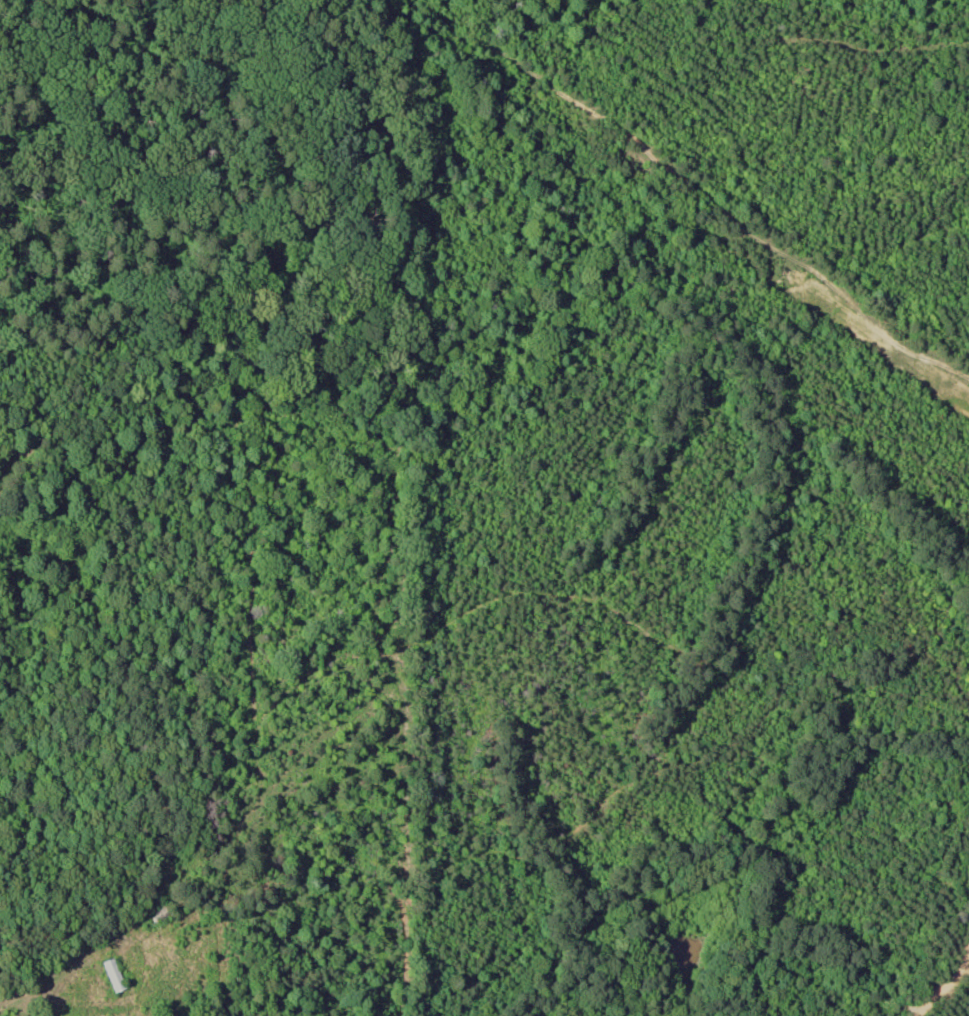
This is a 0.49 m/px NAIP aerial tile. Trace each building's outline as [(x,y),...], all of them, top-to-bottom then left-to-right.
[(118,993),(129,987),(114,958),(103,963),(118,993)]
